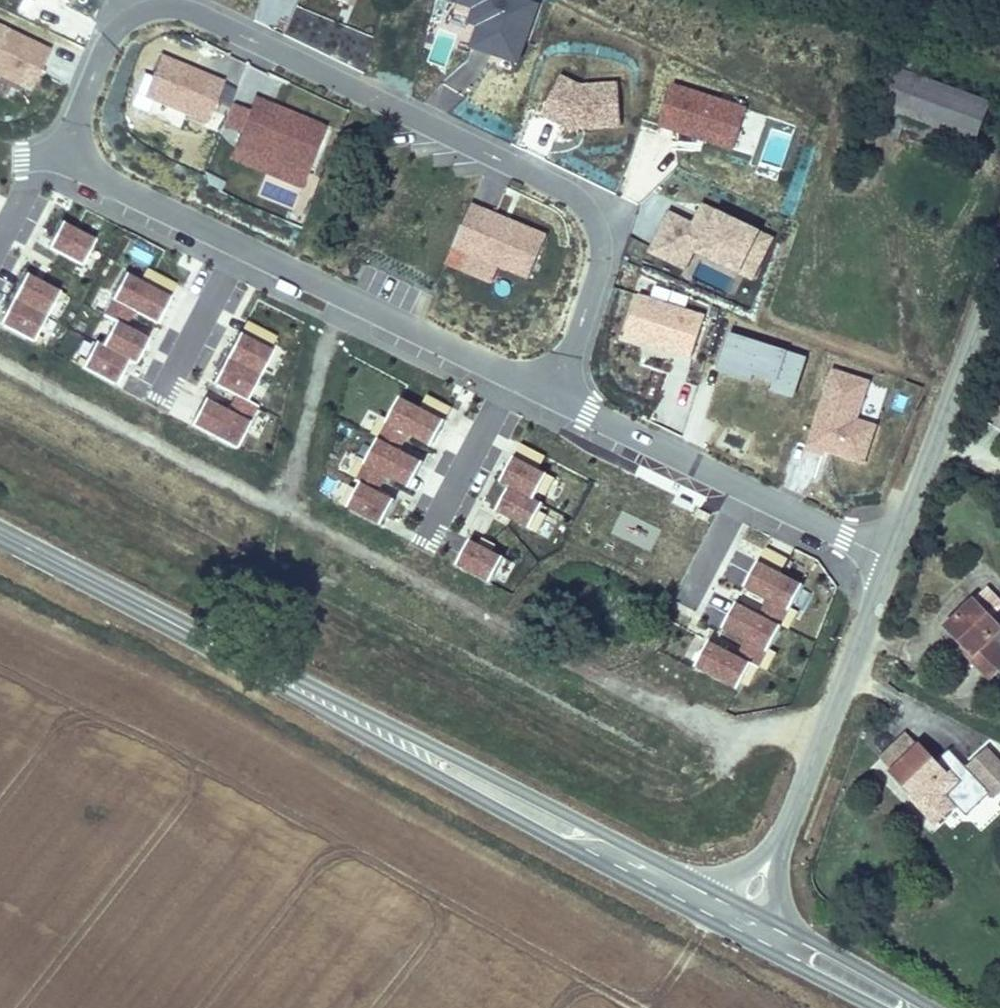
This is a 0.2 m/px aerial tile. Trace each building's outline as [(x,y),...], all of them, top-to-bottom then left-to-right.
[(253,15),(281,28),(294,0),(259,0),(253,15)] [(524,3),(516,0),(444,0),(461,6),(456,21),(465,24),(458,45),(504,61),(524,3)] [(37,46),(0,28),(0,78),(17,86),(37,46)] [(902,125),(970,149),(988,101),(917,75),(924,56),(899,47),(869,131),(896,140),(902,125)] [(210,79),(146,53),(130,92),(148,100),(142,112),(159,119),(165,107),(193,119),(202,98),(215,104),(222,86),(209,80),(210,79)] [(606,125),(604,83),(566,85),(546,75),(527,113),(558,128),(606,125)] [(718,149),(732,109),(658,85),(645,125),(718,149)] [(286,186),(312,125),(241,95),(215,156),(286,186)] [(736,152),(751,156),(758,129),(743,125),(736,152)] [(456,203),(430,263),(472,280),(480,262),(514,276),(532,235),(456,203)] [(723,272),(743,232),(688,205),(679,224),(655,213),(636,251),(670,268),(678,250),(723,272)] [(97,240),(64,222),(51,247),(84,265),(97,240)] [(737,278),(756,239),(743,232),(723,272),(737,278)] [(154,336),(132,324),(140,309),(162,320),(176,295),(131,271),(109,313),(120,318),(107,342),(101,339),(88,364),(121,382),(134,357),(140,361),(154,336)] [(62,289),(29,272),(3,322),(36,339),(62,289)] [(675,358),(689,316),(623,294),(609,336),(675,358)] [(214,381),(236,392),(228,408),(205,396),(192,422),(237,445),(259,404),(248,398),(274,349),(241,331),(214,381)] [(789,359),(715,335),(703,370),(735,380),(737,374),(760,381),(757,390),(776,397),(789,359)] [(840,421),(852,382),(817,371),(791,450),(806,455),(808,450),(847,463),(859,427),(840,421)] [(399,451),(407,436),(429,448),(443,422),(398,398),(354,481),(359,484),(346,508),(379,526),(392,501),(377,493),(385,477),(407,489),(421,463),(399,451)] [(497,480),(506,485),(493,509),(527,527),(540,502),(531,497),(544,473),(511,455),(497,480)] [(677,505),(687,510),(691,502),(681,497),(677,505)] [(454,564),(487,582),(500,557),(467,539),(454,564)] [(757,669),(801,586),(756,563),(743,588),(765,600),(757,615),(735,603),(721,629),(743,641),(736,656),(708,641),(694,667),(736,690),(750,665),(757,669)] [(972,598),(946,627),(963,644),(959,647),(995,679),(999,674),(999,626),(972,598)] [(991,794),(994,797),(999,792),(999,759),(987,745),(965,766),(948,749),(937,760),(917,739),(886,769),(906,790),(903,793),(935,826),(955,807),(966,818),(991,794)]
